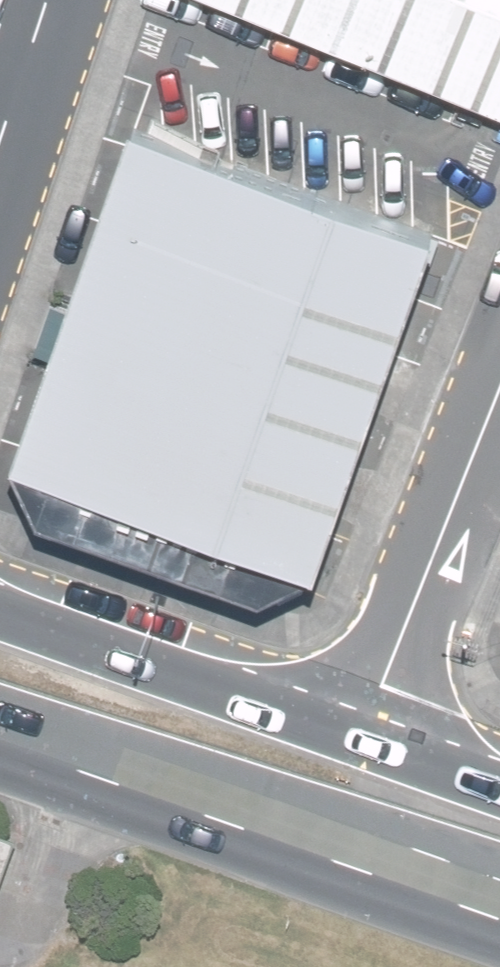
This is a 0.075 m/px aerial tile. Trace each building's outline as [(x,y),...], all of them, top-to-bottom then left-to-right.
[(499,114),(499,0),(209,0),(499,114)] [(428,250),(128,142),(10,479),(33,533),(260,612),(312,590),(428,250)]
